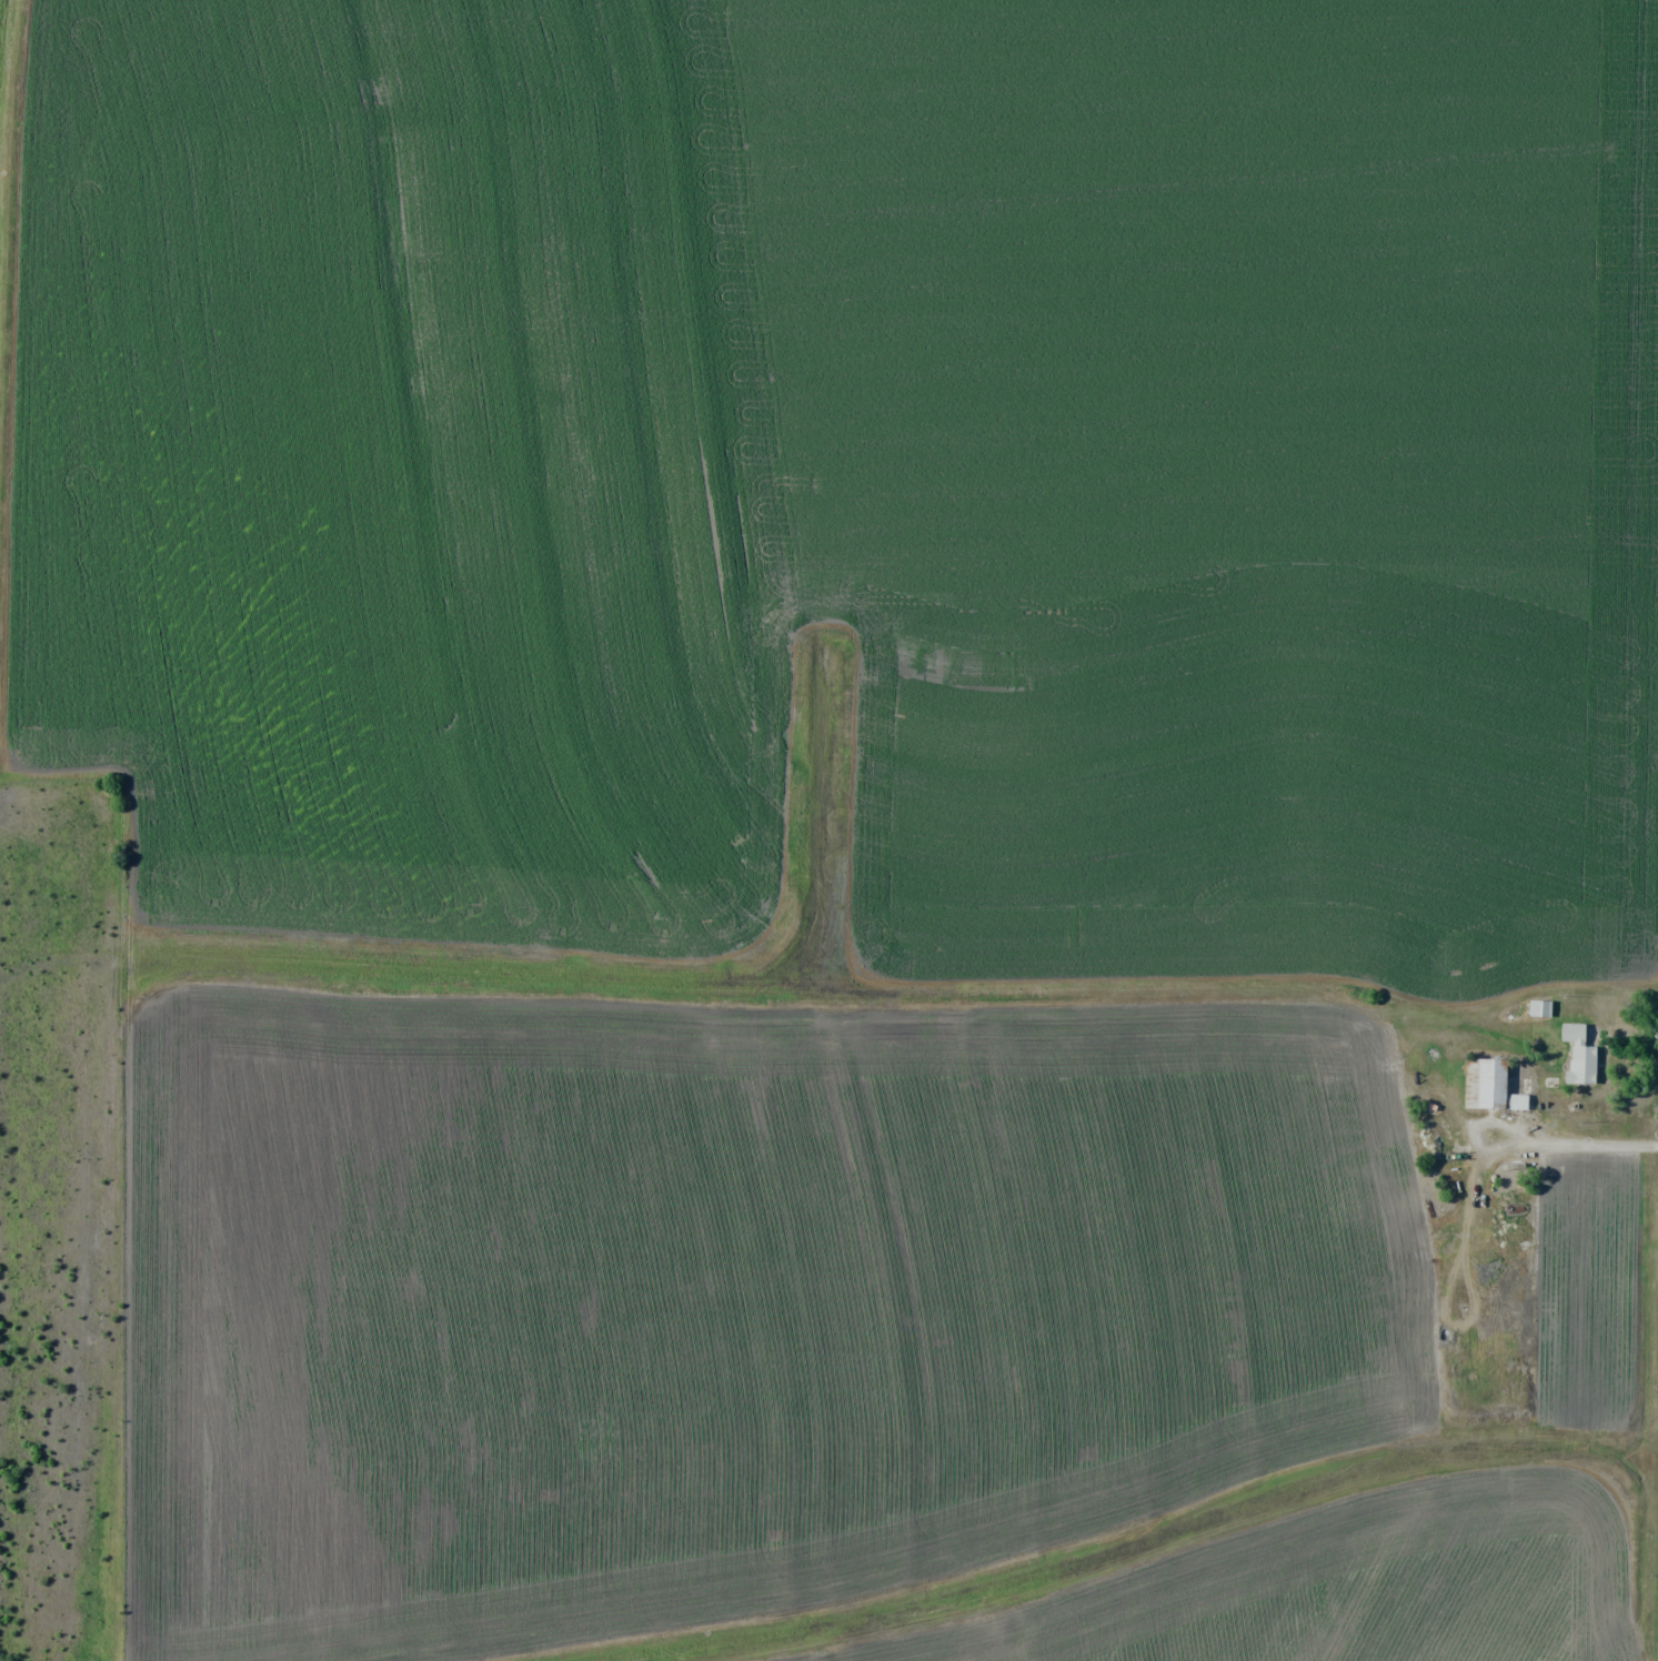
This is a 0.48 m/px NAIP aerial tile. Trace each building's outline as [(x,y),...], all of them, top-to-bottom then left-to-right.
[(1528,1016),(1549,1016),(1549,1000),(1528,1000),(1528,1016)] [(1583,1046),(1583,1024),(1560,1023),(1559,1041),(1568,1041),(1567,1083),(1594,1084),(1595,1046),(1583,1046)] [(1504,1059),(1464,1059),(1464,1109),(1504,1109),(1504,1059)] [(1525,1109),(1525,1095),(1509,1095),(1509,1109),(1525,1109)]
